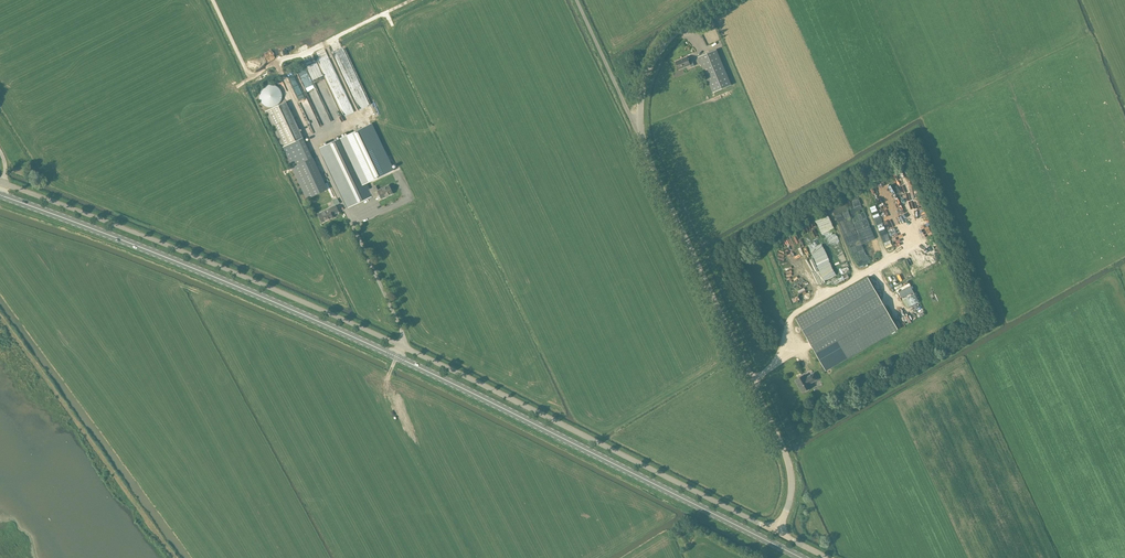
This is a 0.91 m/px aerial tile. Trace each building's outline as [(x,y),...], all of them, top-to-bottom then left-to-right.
[(272,49),(263,53),(267,62),(275,58),(272,49)] [(717,49),(698,57),(713,93),(732,85),(717,49)] [(679,69),(690,65),(691,67),(695,66),(692,60),(689,61),(687,57),(676,62),(679,69)] [(317,87),(325,84),(316,65),(309,68),(317,87)] [(259,90),(266,106),(283,98),(275,82),(259,90)] [(309,104),(300,82),(292,85),(298,101),(302,100),(305,106),(309,104)] [(342,118),(333,99),(324,103),(333,122),(342,118)] [(306,198),(327,189),(286,100),(265,110),(306,198)] [(319,148),(348,207),(373,196),(370,189),(367,181),(391,170),(370,125),(346,136),(319,148)] [(904,168),(893,172),(897,181),(908,177),(904,168)] [(900,196),(895,181),(890,183),(895,197),(900,196)] [(374,198),(380,195),(382,198),(393,193),(389,185),(378,190),(376,186),(370,189),(373,196),(374,198)] [(905,195),(909,208),(921,204),(916,191),(905,195)] [(853,200),(855,207),(861,205),(859,199),(853,200)] [(329,209),(318,214),(322,222),(333,217),(332,215),(339,212),(336,205),(329,209)] [(874,236),(865,211),(851,216),(853,219),(846,222),(845,219),(851,217),(849,210),(836,215),(845,239),(848,238),(846,233),(852,231),(852,230),(858,228),(863,240),(874,236)] [(881,213),(874,214),(880,235),(886,234),(881,213)] [(886,247),(892,244),(888,233),(882,235),(886,247)] [(783,257),(785,252),(779,249),(776,254),(783,257)] [(913,277),(925,272),(923,266),(910,271),(913,277)] [(868,277),(796,319),(826,371),(898,329),(868,277)] [(900,292),(902,296),(914,291),(909,280),(900,284),(902,287),(896,289),(898,293),(900,292)] [(809,390),(809,388),(812,387),(810,384),(817,379),(814,373),(807,378),(805,375),(795,380),(802,392),(804,391),(806,391),(809,390)]
